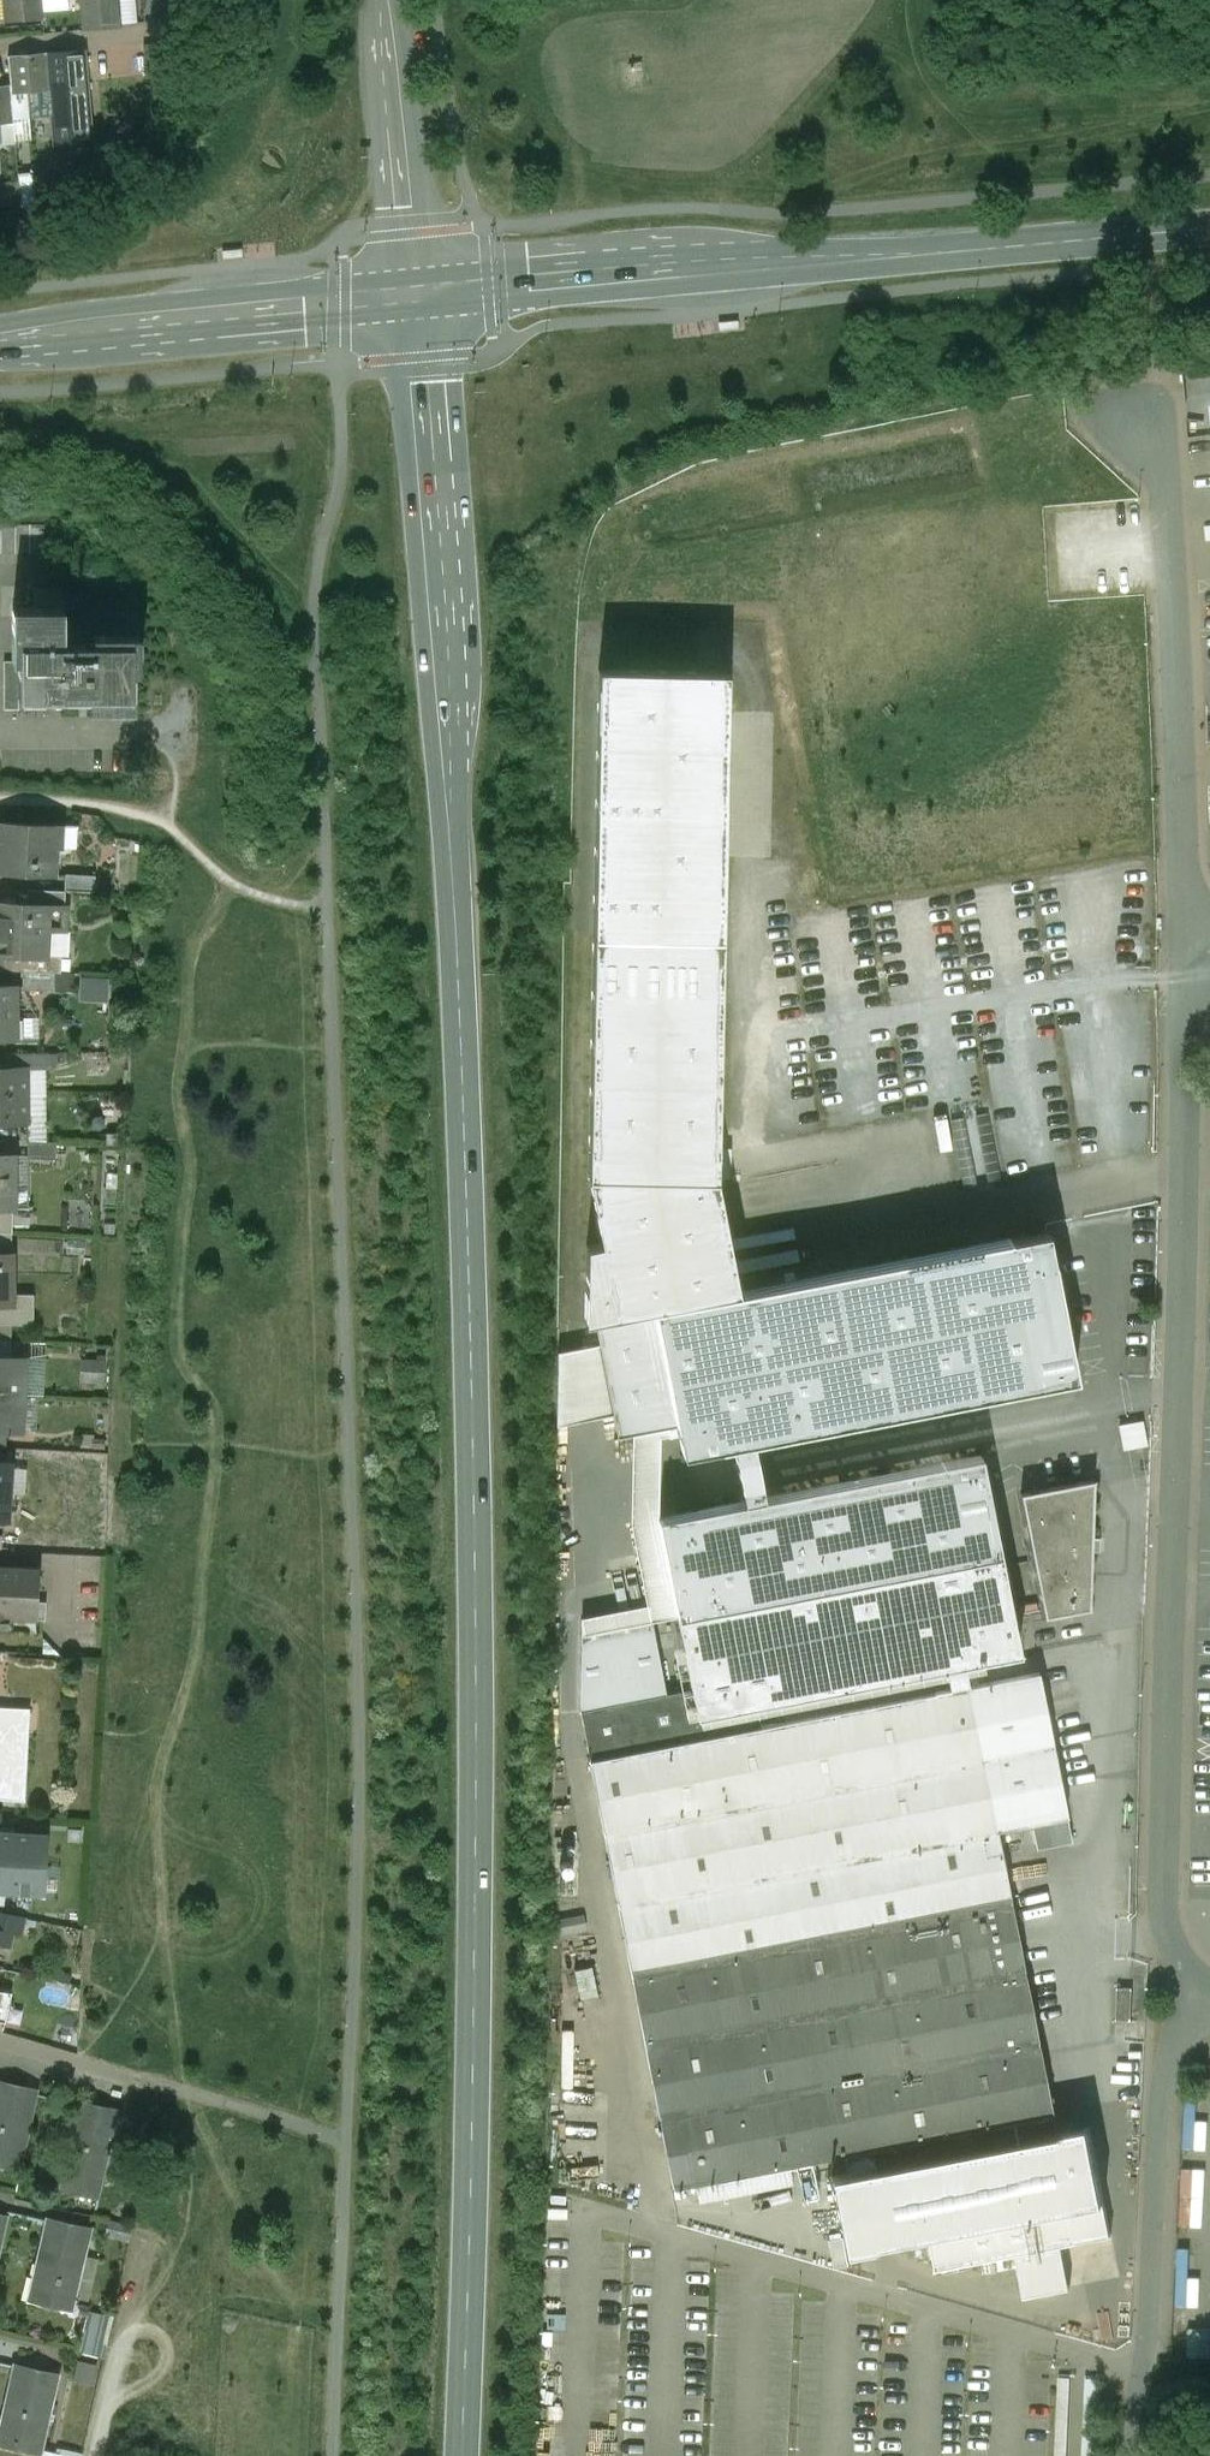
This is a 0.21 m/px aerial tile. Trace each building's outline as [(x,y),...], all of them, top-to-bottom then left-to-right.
[(5,21),(6,23),(43,19),(42,0),(0,0),(0,21),(5,21)] [(84,30),(122,27),(119,0),(81,0),(84,30)] [(48,53),(9,56),(11,85),(12,94),(51,91),(54,129),(93,126),(88,64),(49,67),(48,53)] [(0,86),(0,125),(14,124),(12,94),(11,85),(0,86)] [(0,526),(0,555),(45,554),(45,525),(0,526)] [(139,588),(63,588),(63,608),(64,608),(64,644),(93,644),(93,635),(140,635),(139,588)] [(93,644),(64,644),(64,608),(63,608),(13,609),(13,663),(19,663),(19,699),(89,699),(89,710),(134,710),(134,673),(140,673),(140,635),(93,635),(93,644)] [(593,935),(721,937),(726,673),(598,670),(593,935)] [(0,823),(0,873),(54,875),(55,849),(62,850),(63,826),(0,823)] [(95,877),(64,876),(64,892),(95,893),(95,877)] [(0,903),(0,955),(45,957),(45,955),(47,930),(63,931),(64,892),(27,890),(26,904),(0,903)] [(721,937),(593,935),(589,1174),(717,1176),(721,937)] [(0,955),(0,970),(24,971),(55,973),(61,973),(62,956),(45,955),(45,957),(0,955)] [(55,973),(24,971),(23,990),(55,990),(55,973)] [(84,974),(84,998),(112,999),(113,975),(84,974)] [(0,985),(0,1040),(16,1039),(16,985),(0,985)] [(49,1054),(5,1054),(5,1069),(27,1068),(49,1068),(49,1054)] [(0,1069),(0,1096),(27,1096),(27,1068),(5,1069),(0,1069)] [(0,1096),(0,1123),(27,1123),(27,1096),(0,1096)] [(57,1142),(28,1141),(27,1158),(56,1160),(57,1142)] [(0,1154),(0,1210),(13,1210),(14,1210),(14,1154),(0,1154)] [(738,1292),(716,1180),(717,1176),(589,1174),(588,1177),(602,1243),(587,1246),(585,1321),(654,1308),(738,1292)] [(0,1210),(0,1233),(12,1233),(13,1210),(0,1210)] [(738,1292),(654,1308),(654,1310),(677,1426),(683,1454),(720,1447),(720,1448),(733,1445),(753,1441),(1076,1378),(1054,1261),(1053,1261),(1047,1232),(1010,1239),(738,1292)] [(0,1254),(0,1307),(12,1306),(12,1295),(11,1254),(0,1254)] [(34,1295),(12,1295),(12,1306),(11,1325),(33,1326),(34,1295)] [(0,1307),(0,1340),(10,1340),(11,1325),(12,1306),(0,1307)] [(654,1310),(595,1321),(600,1344),(614,1415),(618,1437),(677,1426),(654,1310)] [(0,1340),(0,1394),(23,1395),(25,1358),(9,1358),(10,1340),(0,1340)] [(600,1344),(558,1352),(557,1426),(614,1415),(600,1344)] [(0,1394),(0,1447),(6,1447),(6,1432),(21,1432),(23,1395),(0,1394)] [(1141,1421),(1118,1426),(1123,1452),(1146,1447),(1141,1421)] [(764,1498),(753,1441),(733,1445),(744,1501),(764,1498)] [(744,1501),(658,1518),(677,1617),(1000,1553),(981,1455),(764,1498),(744,1501)] [(8,1520),(9,1492),(25,1493),(26,1469),(11,1468),(11,1463),(0,1462),(0,1520),(8,1520)] [(1094,1480),(1021,1494),(1045,1618),(1090,1609),(1092,1552),(1100,1552),(1101,1538),(1092,1538),(1094,1480)] [(1000,1553),(677,1617),(691,1689),(666,1694),(580,1711),(590,1761),(969,1686),(965,1663),(1020,1652),(1000,1553)] [(0,1565),(0,1631),(7,1631),(8,1618),(37,1620),(40,1567),(0,1565)] [(652,1621),(582,1635),(580,1711),(666,1694),(652,1621)] [(1039,1673),(969,1687),(997,1830),(1031,1824),(1036,1849),(1072,1842),(1039,1673)] [(969,1686),(590,1761),(631,1973),(1010,1899),(997,1830),(969,1687),(969,1686)] [(0,1707),(0,1800),(25,1802),(30,1709),(0,1707)] [(0,1831),(0,1890),(48,1892),(50,1833),(0,1831)] [(1010,1899),(631,1973),(673,2189),(845,2155),(872,2149),(1052,2114),(1010,1899)] [(0,1912),(0,1930),(13,1932),(13,1933),(22,1935),(26,1918),(0,1912)] [(578,1968),(583,1996),(602,1992),(597,1964),(578,1968)] [(5,2023),(11,1996),(0,1993),(0,2022),(5,2023)] [(0,2084),(0,2161),(22,2166),(39,2094),(0,2084)] [(118,2113),(77,2104),(60,2185),(99,2194),(118,2113)] [(1090,2126),(876,2168),(872,2149),(845,2155),(848,2173),(831,2177),(846,2253),(932,2236),(938,2269),(1077,2242),(1071,2209),(1105,2203),(1090,2126)] [(91,2231),(45,2220),(31,2277),(39,2279),(35,2295),(74,2305),(91,2231)] [(106,2357),(115,2313),(90,2308),(81,2353),(106,2357)] [(77,2379),(97,2383),(102,2363),(81,2359),(77,2379)] [(13,2367),(0,2421),(0,2423),(7,2425),(3,2442),(42,2451),(59,2377),(13,2367)]
